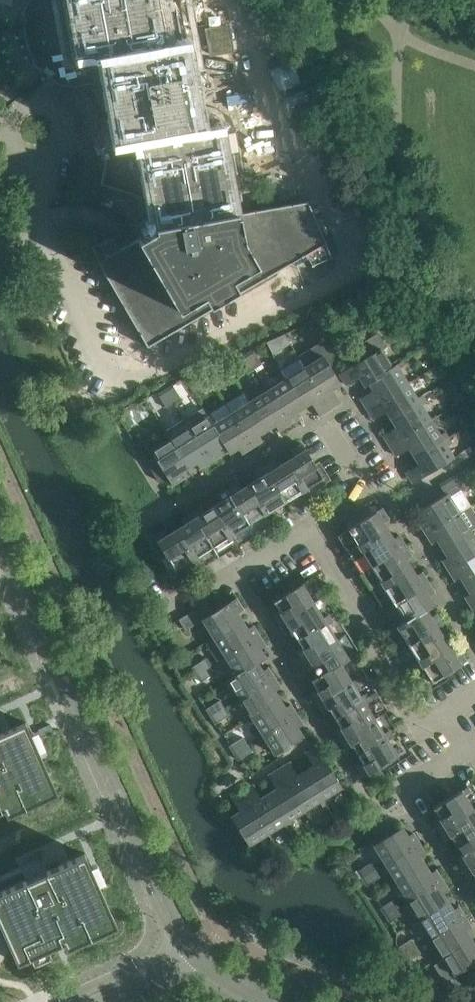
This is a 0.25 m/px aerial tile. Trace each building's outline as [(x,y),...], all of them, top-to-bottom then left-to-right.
[(24,9),(24,37),(33,63),(58,84),(63,85),(62,94),(71,95),(72,93),(79,97),(80,95),(86,101),(85,102),(89,110),(90,109),(92,117),(90,118),(89,126),(87,126),(85,134),(93,137),(104,162),(100,184),(148,199),(153,228),(97,261),(147,347),(326,242),(308,201),(236,213),(234,204),(242,199),(230,130),(220,120),(213,122),(202,108),(195,109),(177,8),(171,0),(29,0),(24,9)] [(232,49),(228,25),(207,29),(211,53),(232,49)] [(352,365),(339,373),(346,384),(359,376),(363,383),(392,365),(381,348),(386,345),(378,332),(369,338),(344,353),(352,365)] [(297,355),(298,358),(330,408),(340,401),(332,389),(341,383),(330,366),(333,352),(325,338),(297,355)] [(246,354),(254,368),(261,363),(253,350),(246,354)] [(246,354),(238,359),(246,373),(254,368),(246,354)] [(286,378),(303,406),(311,401),(319,414),(330,408),(298,358),(280,369),(286,378)] [(217,375),(209,361),(202,366),(210,379),(217,375)] [(392,365),(363,383),(364,385),(368,382),(373,390),(360,398),(366,408),(408,382),(396,363),(392,365)] [(210,379),(202,366),(194,370),(203,384),(210,379)] [(286,378),(267,389),(288,423),(298,417),(295,411),(303,406),(286,378)] [(408,382),(366,408),(373,418),(385,410),(390,418),(419,400),(408,382)] [(165,389),(173,403),(180,398),(172,385),(165,389)] [(165,389),(157,394),(165,408),(173,403),(165,389)] [(278,429),(288,423),(267,389),(249,401),(267,429),(275,424),(278,429)] [(224,402),(231,412),(252,446),(262,439),(259,434),(267,429),(249,401),(243,391),(224,402)] [(424,397),(419,400),(390,418),(395,426),(382,434),(389,444),(430,418),(421,404),(427,400),(424,397)] [(224,402),(206,413),(230,452),(238,447),(241,452),(252,446),(231,412),(224,402)] [(209,461),(219,455),(220,454),(216,449),(224,444),(229,452),(230,452),(206,413),(202,407),(183,419),(209,461)] [(430,418),(389,444),(395,455),(408,447),(413,455),(447,433),(445,430),(440,433),(430,418)] [(165,430),(170,438),(188,467),(196,462),(199,467),(209,461),(183,419),(165,430)] [(452,441),(447,433),(413,455),(418,463),(405,471),(412,482),(454,456),(447,444),(452,441)] [(172,484),(182,477),(183,477),(180,472),(188,467),(170,438),(150,451),(151,452),(144,457),(158,480),(163,481),(168,478),(172,484)] [(135,444),(144,457),(151,452),(150,451),(143,439),(135,444)] [(302,443),(301,443),(291,449),(294,455),(286,460),(307,494),(311,492),(307,486),(323,476),(302,443)] [(264,466),(289,505),(307,494),(286,460),(278,465),(274,460),(264,466)] [(249,482),(270,517),(289,505),(264,466),(254,472),(257,477),(249,482)] [(453,475),(439,484),(444,491),(458,483),(453,475)] [(228,489),(252,528),(270,517),(249,482),(241,488),(238,482),(228,489)] [(419,522),(425,532),(470,504),(460,488),(449,495),(447,492),(419,509),(424,518),(419,522)] [(228,489),(218,495),(217,495),(221,500),(212,505),(234,540),(252,528),(228,489)] [(388,517),(381,506),(371,513),(366,505),(371,502),(370,501),(342,518),(357,543),(351,547),(354,550),(388,529),(383,521),(388,517)] [(425,532),(432,542),(437,539),(442,547),(471,529),(474,526),(474,511),(470,504),(425,532)] [(234,540),(212,505),(204,510),(201,505),(191,511),(216,551),(234,540)] [(184,523),(176,528),(197,562),(216,551),(191,511),(181,518),(184,523)] [(194,565),(197,562),(176,528),(168,533),(164,528),(153,535),(174,568),(190,559),(194,565)] [(388,529),(354,550),(365,569),(405,544),(398,534),(393,537),(388,529)] [(442,559),(448,568),(474,552),(474,536),(471,529),(442,547),(447,555),(442,558),(442,559)] [(405,544),(365,569),(377,587),(411,565),(406,557),(411,554),(405,544)] [(448,568),(455,579),(460,575),(465,584),(474,577),(474,552),(448,568)] [(411,565),(377,587),(388,605),(428,580),(421,570),(416,573),(411,565)] [(465,596),(471,605),(474,603),(474,577),(465,584),(470,592),(465,595),(465,596)] [(302,582),(273,600),(279,609),(273,612),(274,613),(280,622),(314,601),(304,585),(310,582),(307,579),(302,582)] [(428,580),(388,605),(399,622),(396,624),(397,625),(434,602),(429,594),(434,591),(428,580)] [(212,612),(206,601),(178,618),(185,629),(202,619),(214,637),(242,619),(237,611),(243,608),(236,597),(212,612)] [(314,601),(280,622),(286,632),(286,633),(291,629),(296,637),(331,616),(328,613),(323,616),(314,601)] [(434,602),(397,625),(408,643),(442,622),(436,612),(431,615),(426,607),(434,602)] [(301,646),(296,649),(297,649),(303,659),(337,638),(328,623),(333,620),(331,616),(296,637),(301,646)] [(217,660),(225,656),(259,634),(253,624),(248,627),(242,619),(214,637),(206,642),(217,660)] [(442,622),(408,643),(420,661),(448,644),(443,636),(449,632),(442,622)] [(259,634),(225,656),(236,673),(236,674),(257,661),(258,662),(266,657),(260,648),(265,644),(259,634)] [(337,638),(303,659),(309,669),(314,666),(319,673),(310,678),(311,679),(340,661),(340,662),(349,657),(352,655),(354,654),(353,653),(352,650),(347,654),(337,638)] [(448,644),(420,661),(432,681),(466,660),(459,649),(453,652),(448,644)] [(196,674),(210,665),(205,658),(192,666),(196,674)] [(262,669),(258,662),(257,661),(236,674),(236,673),(228,678),(240,697),(274,676),(267,666),(262,669)] [(316,687),(311,691),(317,701),(351,680),(340,662),(340,661),(311,679),(316,687)] [(210,665),(196,674),(201,681),(214,673),(210,665)] [(240,697),(251,716),(280,698),(275,689),(280,686),(274,676),(240,697)] [(351,680),(317,701),(324,711),(329,708),(334,716),(368,695),(366,691),(361,695),(351,680)] [(339,724),(334,728),(340,738),(374,717),(365,702),(370,699),(368,695),(334,716),(339,724)] [(251,716),(263,734),(297,713),(290,703),(285,706),(280,698),(251,716)] [(206,707),(211,715),(224,707),(219,699),(206,707)] [(229,714),(224,707),(211,715),(215,722),(229,714)] [(303,723),(297,713),(263,734),(274,753),(303,735),(298,726),(303,723)] [(374,717),(340,738),(346,747),(347,748),(352,745),(357,753),(391,731),(389,728),(383,731),(374,717)] [(0,735),(0,814),(54,789),(25,724),(0,735)] [(393,735),(391,731),(357,753),(362,761),(357,764),(364,775),(397,754),(388,738),(393,735)] [(229,744),(234,752),(247,743),(242,736),(229,744)] [(252,751),(247,743),(234,752),(238,759),(252,751)] [(342,786),(316,745),(305,751),(313,764),(305,769),(323,798),(342,786)] [(304,809),(323,798),(305,769),(297,774),(289,761),(278,768),(304,809)] [(304,809),(278,768),(268,774),(276,787),(268,792),(286,821),(304,809)] [(267,832),(286,821),(268,792),(260,797),(252,784),(242,790),(267,832)] [(461,788),(433,806),(438,815),(433,818),(434,819),(439,829),(473,808),(463,792),(469,788),(467,785),(461,788)] [(267,832),(242,790),(232,797),(239,809),(231,815),(248,844),(267,832)] [(439,829),(445,838),(446,839),(451,836),(456,844),(474,832),(474,810),(473,808),(439,829)] [(402,825),(383,837),(374,843),(385,862),(419,842),(413,831),(408,835),(402,825)] [(456,855),(456,856),(462,866),(474,858),(474,832),(456,844),(461,852),(456,855)] [(385,862),(397,881),(425,863),(420,855),(425,852),(419,842),(385,862)] [(0,891),(0,926),(3,932),(4,935),(6,939),(16,962),(30,956),(31,955),(46,949),(47,948),(55,945),(61,942),(64,941),(114,919),(110,910),(101,890),(97,882),(90,866),(89,865),(84,853),(70,859),(62,863),(61,863),(62,865),(47,872),(26,881),(25,879),(2,890),(0,891)] [(462,866),(468,876),(474,873),(474,875),(474,858),(462,866)] [(362,877),(375,868),(371,861),(358,870),(362,877)] [(408,899),(442,878),(436,868),(430,871),(425,863),(397,881),(408,899)] [(362,877),(367,884),(380,876),(375,868),(362,877)] [(408,899),(419,918),(448,900),(443,892),(448,889),(442,878),(408,899)] [(385,913),(398,905),(394,898),(380,906),(385,913)] [(430,936),(464,915),(458,905),(453,908),(448,900),(419,918),(430,936)] [(385,913),(390,921),(403,913),(398,905),(385,913)] [(430,936),(442,954),(471,937),(466,928),(470,925),(464,915),(430,936)] [(474,961),(474,944),(471,937),(442,954),(444,958),(433,964),(445,982),(443,983),(447,991),(461,982),(455,973),(474,961)] [(398,946),(402,953),(416,945),(411,938),(398,946)] [(402,953),(407,961),(421,953),(416,945),(402,953)]
